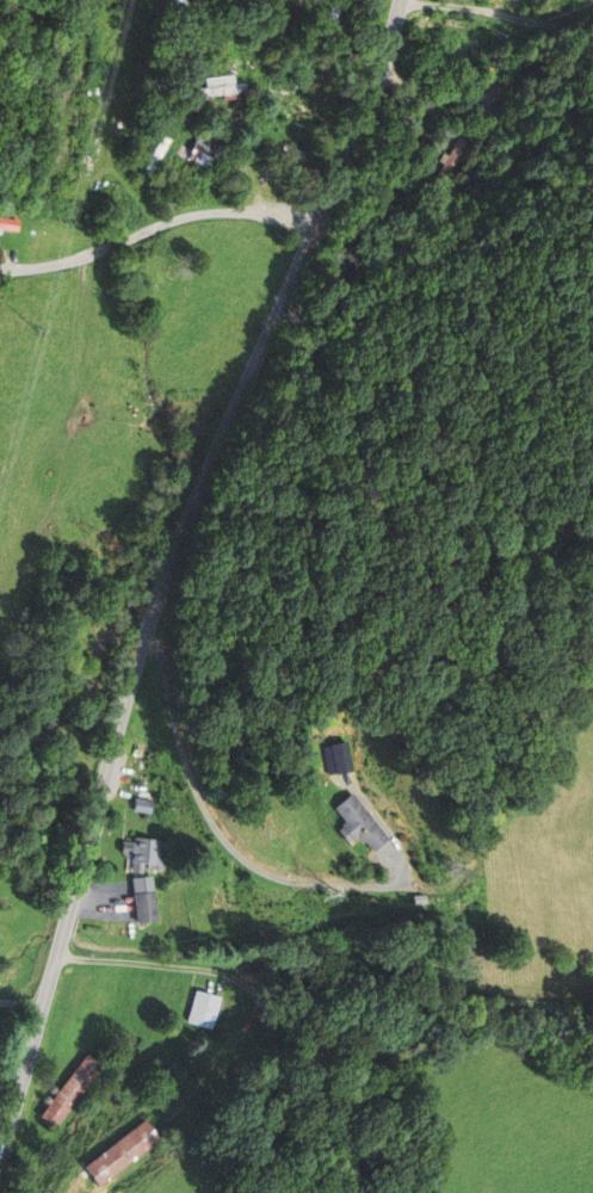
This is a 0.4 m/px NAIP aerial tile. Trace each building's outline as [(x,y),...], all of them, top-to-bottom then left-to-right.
[(207,78),(208,96),(248,94),(248,84),(238,84),(238,76),(207,78)] [(145,171),(152,175),(172,141),(165,137),(145,171)] [(204,154),(196,148),(189,158),(198,164),(204,154)] [(17,230),(0,228),(0,216),(18,220),(17,230)] [(126,779),(136,781),(131,810),(146,813),(158,746),(132,741),(126,779)] [(346,822),(338,828),(349,843),(360,835),(372,852),(387,840),(351,791),(333,805),(346,822)] [(159,871),(159,838),(130,838),(130,871),(159,871)] [(154,922),(151,876),(130,878),(133,923),(154,922)] [(184,1022),(209,1030),(219,998),(194,990),(184,1022)] [(101,1066),(84,1054),(38,1118),(55,1130),(101,1066)] [(162,1142),(147,1120),(84,1165),(99,1186),(162,1142)]
